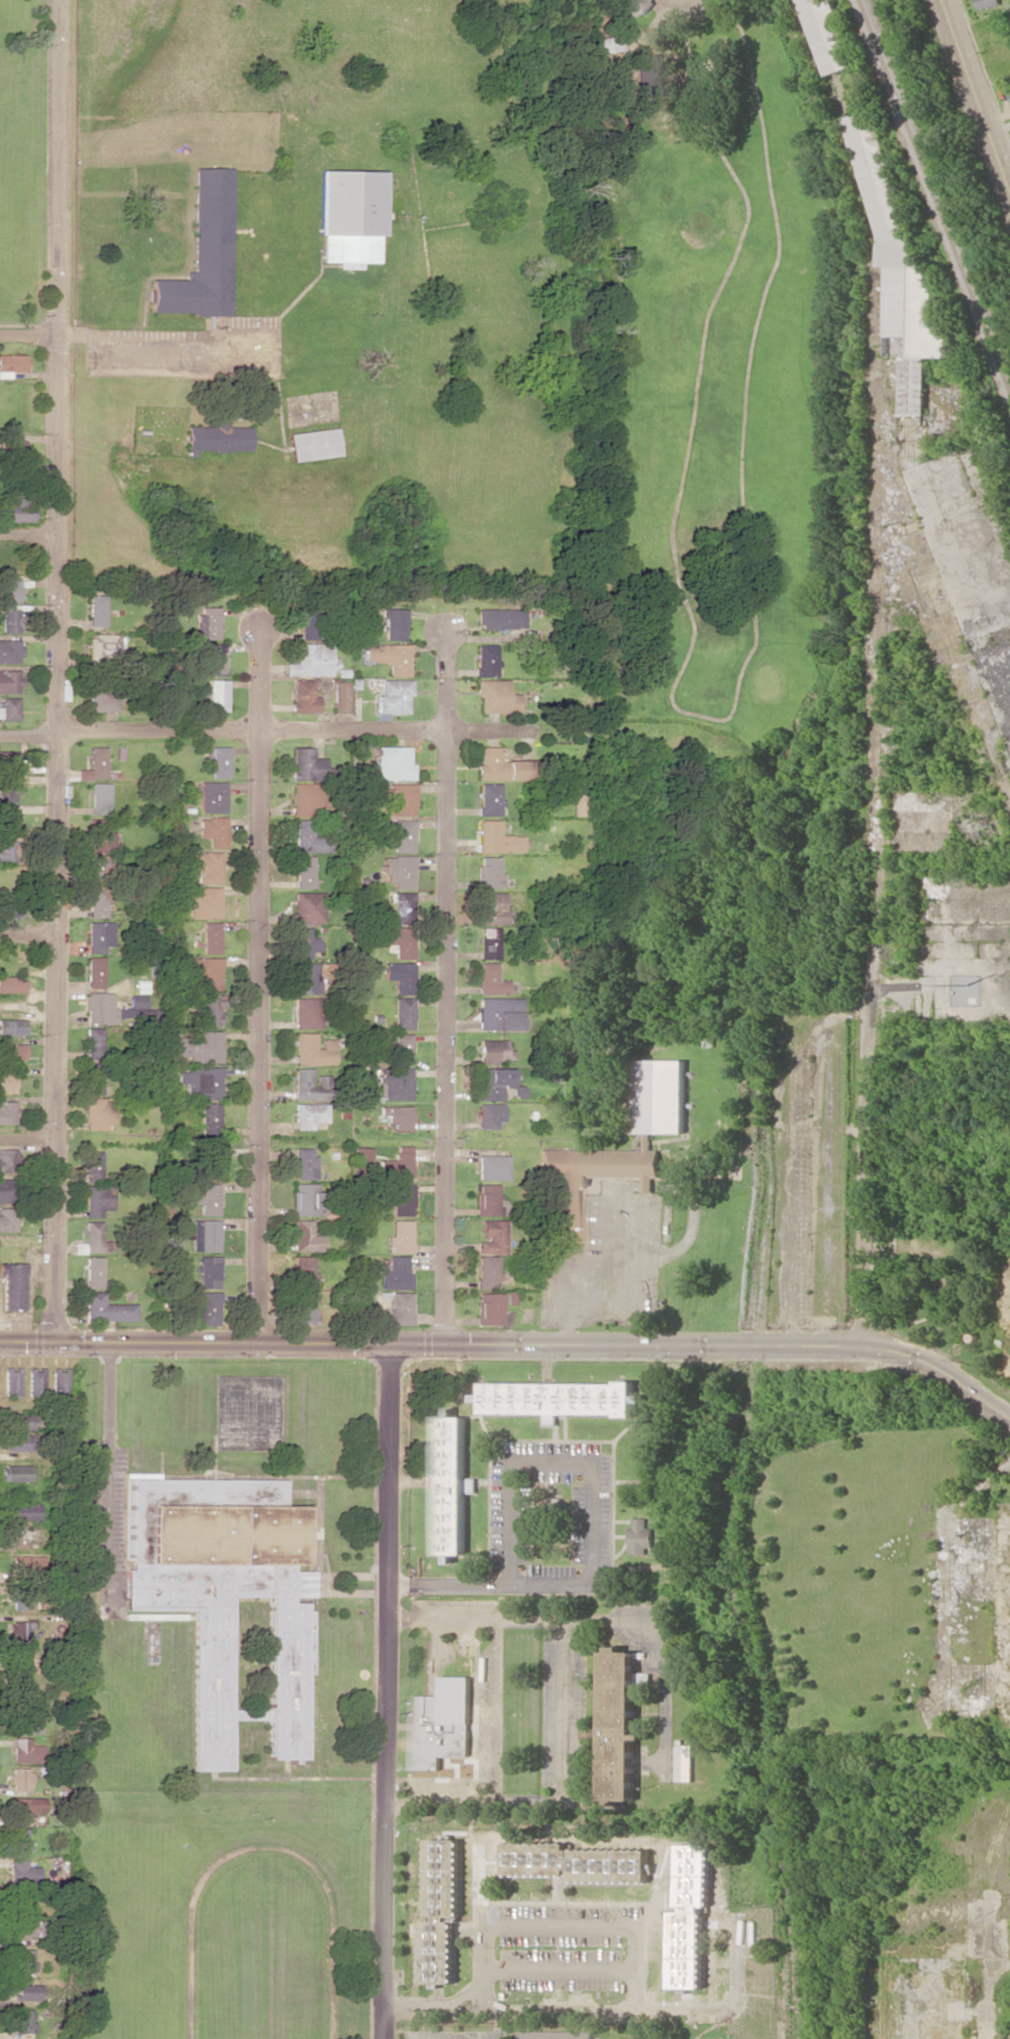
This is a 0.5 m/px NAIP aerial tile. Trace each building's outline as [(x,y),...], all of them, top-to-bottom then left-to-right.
[(616,4),(630,18),(637,11),(641,15),(656,0),(621,0),(616,4)] [(831,76),(798,0),(832,0),(859,63),(831,76)] [(978,9),(1000,3),(999,0),(976,0),(978,9)] [(846,117),(881,237),(881,265),(889,266),(888,356),(902,356),(902,414),(927,415),(927,356),(948,357),(952,356),(952,338),(946,338),(946,319),(941,319),(941,301),(935,301),(935,283),(929,283),(929,265),(924,265),(924,250),(918,250),(918,238),(917,234),(910,232),(875,109),(846,117)] [(229,283),(232,283),(231,314),(150,311),(151,279),(191,281),(194,167),(232,168),(229,283)] [(377,236),(376,264),(323,262),(323,235),(318,235),(320,170),(381,171),(380,236),(377,236)] [(0,354),(0,378),(12,378),(12,371),(26,371),(27,354),(0,354)] [(188,426),(187,450),(251,451),(251,427),(228,426),(228,423),(216,422),(216,426),(188,426)] [(291,461),(340,456),(337,428),(289,433),(291,461)] [(34,521),(33,497),(15,497),(15,505),(7,505),(7,521),(34,521)] [(0,578),(0,602),(19,602),(18,577),(0,578)] [(105,595),(88,595),(87,626),(104,626),(105,595)] [(218,607),(197,607),(197,639),(218,639),(218,607)] [(406,640),(405,608),(381,608),(382,624),(385,624),(385,640),(406,640)] [(478,608),(478,628),(523,629),(524,609),(478,608)] [(18,633),(18,609),(0,609),(0,632),(18,633)] [(300,639),(320,639),(321,610),(301,610),(300,639)] [(88,661),(122,662),(123,635),(88,634),(88,661)] [(20,640),(0,640),(0,663),(19,663),(20,640)] [(223,675),(223,644),(205,643),(204,675),(223,675)] [(295,644),(296,663),(284,663),(284,675),(337,674),(336,657),(330,657),(330,643),(295,644)] [(389,676),(409,676),(410,644),(364,643),(364,662),(389,663),(389,676)] [(475,676),(496,676),(497,644),(475,644),(475,676)] [(20,670),(0,670),(0,693),(19,694),(20,670)] [(318,713),(318,696),(313,696),(313,680),(292,679),(291,712),(318,713)] [(411,679),(380,679),(380,694),(376,694),(376,720),(391,720),(391,713),(407,713),(407,695),(411,695),(411,679)] [(226,711),(225,680),(207,680),(208,711),(226,711)] [(517,713),(518,694),(507,694),(507,680),(476,680),(476,696),(480,696),(480,713),(517,713)] [(334,712),(349,712),(348,681),(333,681),(334,712)] [(115,712),(116,695),(104,695),(105,687),(88,686),(87,711),(115,712)] [(17,697),(0,697),(0,721),(17,720),(17,697)] [(87,777),(104,777),(104,747),(88,746),(87,777)] [(212,777),(229,777),(228,746),(211,746),(212,777)] [(412,779),(412,764),(409,764),(409,746),(374,747),(374,779),(412,779)] [(476,780),(534,780),(534,760),(498,760),(499,747),(480,747),(480,764),(477,764),(476,780)] [(17,752),(0,751),(0,768),(16,769),(17,752)] [(200,813),(225,813),(225,781),(199,782),(200,813)] [(0,782),(0,801),(15,802),(15,783),(0,782)] [(90,815),(108,814),(108,782),(89,783),(90,815)] [(291,815),(319,816),(320,783),(292,782),(291,815)] [(389,816),(414,815),(413,783),(388,784),(389,816)] [(499,816),(499,783),(478,783),(478,815),(499,816)] [(571,816),(581,816),(581,794),(570,794),(571,816)] [(0,809),(0,831),(15,831),(15,808),(0,809)] [(226,817),(199,817),(198,837),(208,837),(208,847),(225,848),(226,817)] [(108,851),(107,832),(105,832),(104,818),(86,819),(87,851),(108,851)] [(295,852),(327,852),(327,837),(312,838),(312,819),(294,819),(295,852)] [(392,852),(412,852),(413,820),(393,819),(392,833),(393,833),(392,852)] [(477,852),(521,852),(521,835),(499,835),(499,820),(478,819),(477,852)] [(16,861),(16,840),(0,840),(0,861),(16,861)] [(220,882),(220,852),(193,852),(193,874),(196,874),(197,883),(220,882)] [(86,879),(108,878),(108,854),(86,854),(86,879)] [(296,888),(312,888),(312,855),(296,856),(296,888)] [(413,856),(382,856),(382,873),(385,873),(385,882),(392,882),(392,889),(414,888),(413,856)] [(498,857),(477,856),(477,888),(501,888),(501,873),(497,873),(498,857)] [(87,918),(104,917),(104,885),(87,886),(87,918)] [(191,919),(220,918),(219,887),(190,888),(191,919)] [(412,922),(412,891),(392,892),(393,923),(412,922)] [(321,892),(293,892),(293,924),(322,923),(321,892)] [(503,892),(477,893),(478,925),(504,924),(503,892)] [(16,919),(16,901),(0,901),(0,918),(16,919)] [(86,953),(103,953),(103,945),(111,945),(111,922),(87,922),(86,953)] [(202,952),(219,953),(219,922),(202,922),(202,952)] [(393,958),(412,959),(413,928),(381,927),(380,944),(394,944),(393,958)] [(497,928),(478,927),(477,959),(497,959),(497,928)] [(310,928),(293,928),(293,958),(318,958),(318,937),(310,937),(310,928)] [(87,988),(103,988),(103,957),(87,957),(87,988)] [(199,990),(219,990),(220,958),(179,957),(179,973),(199,973),(199,990)] [(318,994),(319,963),(294,962),(293,993),(318,994)] [(394,980),(393,994),(412,994),(413,963),(383,962),(382,980),(394,980)] [(507,994),(507,980),(496,980),(496,963),(477,963),(477,994),(507,994)] [(0,976),(0,992),(23,992),(23,977),(0,976)] [(219,1026),(220,994),(198,994),(197,1026),(219,1026)] [(478,1030),(520,1029),(520,997),(477,998),(478,1030)] [(292,1028),(318,1029),(318,1019),(321,1019),(321,998),(293,998),(292,1028)] [(393,1029),(411,1029),(412,998),(393,998),(393,1029)] [(0,1019),(0,1035),(24,1035),(24,1019),(0,1019)] [(87,1059),(104,1058),(104,1027),(86,1028),(87,1059)] [(220,1063),(220,1031),(188,1031),(188,1039),(176,1039),(175,1056),(188,1056),(188,1062),(220,1063)] [(314,1033),(294,1033),(293,1064),(333,1065),(334,1039),(321,1038),(321,1048),(314,1048),(314,1033)] [(410,1033),(391,1034),(392,1057),(410,1057),(410,1033)] [(479,1061),(513,1061),(512,1050),(505,1050),(505,1039),(478,1040),(479,1061)] [(0,1044),(0,1060),(24,1060),(24,1044),(0,1044)] [(686,1132),(686,1059),(638,1060),(638,1133),(686,1132)] [(102,1094),(103,1063),(86,1062),(85,1094),(102,1094)] [(220,1068),(177,1069),(177,1083),(186,1083),(186,1099),(221,1099),(220,1068)] [(293,1099),(323,1100),(323,1085),(311,1085),(311,1068),(294,1068),(293,1099)] [(411,1099),(410,1068),(377,1069),(377,1100),(411,1099)] [(502,1100),(501,1087),(509,1087),(509,1068),(477,1069),(477,1100),(502,1100)] [(17,1093),(16,1071),(0,1071),(0,1093),(17,1093)] [(86,1129),(107,1130),(107,1123),(114,1123),(114,1101),(104,1101),(104,1098),(86,1097),(86,1129)] [(0,1101),(0,1123),(16,1123),(15,1100),(0,1101)] [(219,1103),(200,1103),(200,1134),(218,1135),(219,1103)] [(326,1122),(326,1103),(294,1103),(294,1130),(311,1129),(311,1122),(326,1122)] [(503,1122),(502,1104),(477,1104),(478,1129),(497,1128),(496,1122),(503,1122)] [(410,1105),(379,1106),(379,1115),(386,1115),(386,1123),(393,1123),(393,1130),(410,1129),(410,1105)] [(538,1149),(538,1176),(553,1176),(552,1243),(582,1243),(583,1186),(589,1186),(589,1177),(644,1177),(644,1192),(653,1193),(654,1177),(660,1177),(660,1149),(652,1149),(652,1134),(645,1134),(645,1149),(538,1149)] [(411,1145),(395,1146),(395,1159),(378,1160),(378,1177),(411,1176),(411,1145)] [(294,1179),(315,1179),(314,1147),(293,1148),(294,1179)] [(370,1160),(369,1147),(354,1148),(354,1160),(370,1160)] [(14,1172),(14,1149),(0,1149),(0,1172),(14,1172)] [(86,1181),(104,1182),(104,1152),(86,1151),(86,1181)] [(508,1155),(478,1155),(478,1180),(507,1180),(508,1155)] [(602,1177),(590,1178),(590,1187),(587,1187),(587,1194),(603,1194),(602,1177)] [(10,1202),(9,1179),(0,1179),(0,1202),(10,1202)] [(201,1215),(219,1215),(218,1183),(192,1184),(193,1204),(201,1204),(201,1215)] [(318,1183),(292,1183),(292,1215),(318,1215),(318,1183)] [(412,1183),(391,1184),(391,1216),(412,1215),(412,1183)] [(498,1215),(499,1184),(477,1184),(477,1215),(498,1215)] [(112,1215),(112,1186),(85,1187),(86,1215),(112,1215)] [(17,1231),(16,1208),(0,1208),(0,1231),(17,1231)] [(219,1252),(220,1220),(191,1219),(191,1225),(183,1225),(183,1239),(192,1239),(192,1251),(219,1252)] [(294,1251),(323,1251),(323,1235),(312,1235),(312,1219),(293,1220),(294,1251)] [(389,1252),(411,1253),(412,1220),(389,1220),(389,1252)] [(478,1253),(506,1254),(507,1220),(482,1220),(481,1240),(478,1240),(478,1253)] [(101,1241),(102,1221),(85,1221),(85,1251),(115,1252),(115,1241),(101,1241)] [(198,1288),(219,1288),(219,1256),(199,1256),(199,1266),(198,1266),(198,1288)] [(313,1287),(312,1256),(293,1256),(294,1287),(313,1287)] [(407,1256),(388,1256),(388,1270),(379,1270),(380,1289),(411,1288),(411,1273),(407,1274),(407,1256)] [(498,1288),(498,1256),(477,1256),(477,1288),(498,1288)] [(85,1257),(86,1288),(103,1288),(102,1257),(85,1257)] [(3,1311),(24,1310),(23,1263),(0,1263),(0,1273),(2,1273),(3,1311)] [(135,1304),(104,1303),(104,1292),(86,1291),(85,1321),(134,1322),(135,1304)] [(198,1292),(197,1325),(218,1325),(219,1292),(198,1292)] [(316,1324),(315,1292),(296,1292),(297,1325),(316,1324)] [(389,1324),(411,1325),(412,1292),(390,1292),(389,1324)] [(503,1293),(477,1293),(478,1324),(503,1324),(503,1293)] [(18,1367),(2,1367),(3,1396),(19,1395),(18,1367)] [(42,1367),(27,1367),(27,1396),(41,1396),(42,1367)] [(51,1396),(66,1396),(67,1368),(52,1367),(51,1396)] [(636,1382),(483,1382),(483,1413),(545,1413),(545,1423),(559,1423),(559,1415),(636,1414),(636,1382)] [(30,1414),(4,1413),(4,1429),(30,1430),(30,1414)] [(467,1416),(436,1416),(434,1554),(447,1555),(447,1562),(454,1562),(454,1555),(465,1555),(466,1490),(477,1490),(477,1478),(466,1478),(467,1416)] [(3,1450),(29,1451),(29,1435),(3,1434),(3,1450)] [(27,1465),(1,1466),(1,1481),(28,1481),(27,1465)] [(127,1478),(127,1612),(196,1612),(195,1770),(234,1771),(235,1599),(272,1599),(271,1758),(309,1759),(307,1674),(314,1674),(315,1611),(309,1609),(308,1604),(294,1602),(293,1597),(316,1597),(317,1571),(309,1570),(309,1505),(286,1505),(287,1479),(127,1478)] [(39,1504),(13,1503),(12,1520),(38,1521),(39,1504)] [(653,1546),(653,1527),(647,1527),(647,1518),(634,1518),(634,1527),(630,1527),(630,1554),(647,1553),(647,1546),(653,1546)] [(11,1556),(12,1582),(44,1581),(43,1555),(11,1556)] [(28,1609),(29,1589),(13,1588),(12,1609),(28,1609)] [(30,1640),(29,1621),(10,1621),(11,1641),(30,1640)] [(635,1801),(636,1739),(646,1739),(646,1734),(636,1734),(636,1698),(650,1698),(650,1673),(636,1673),(637,1651),(624,1651),(624,1648),(606,1647),(604,1800),(635,1801)] [(411,1769),(441,1769),(441,1756),(471,1756),(472,1749),(480,1749),(480,1722),(471,1722),(472,1676),(442,1676),(442,1696),(412,1695),(411,1769)] [(13,1732),(36,1733),(36,1712),(14,1711),(13,1732)] [(11,1762),(41,1762),(42,1745),(29,1745),(29,1737),(11,1737),(11,1762)] [(693,1745),(678,1744),(677,1781),(693,1781),(693,1745)] [(10,1768),(10,1789),(31,1790),(32,1769),(10,1768)] [(44,1798),(11,1797),(11,1819),(29,1820),(29,1812),(44,1812),(44,1798)] [(26,1828),(9,1828),(10,1850),(27,1850),(26,1828)] [(454,1983),(455,1918),(460,1918),(461,1839),(430,1839),(429,1921),(424,1921),(423,1982),(454,1983)] [(650,1850),(568,1849),(569,1843),(507,1842),(506,1874),(554,1874),(554,1880),(650,1881),(650,1850)] [(673,1988),(705,1988),(705,1907),(711,1907),(711,1844),(679,1844),(679,1910),(673,1910),(673,1988)] [(9,1882),(38,1881),(37,1866),(25,1866),(25,1859),(8,1859),(9,1882)] [(13,1936),(42,1936),(42,1920),(14,1920),(13,1936)] [(14,1971),(33,1971),(32,1949),(14,1949),(14,1971)] [(11,2000),(40,2000),(40,1984),(12,1984),(11,2000)] [(31,2009),(11,2009),(11,2033),(32,2032),(31,2009)]
